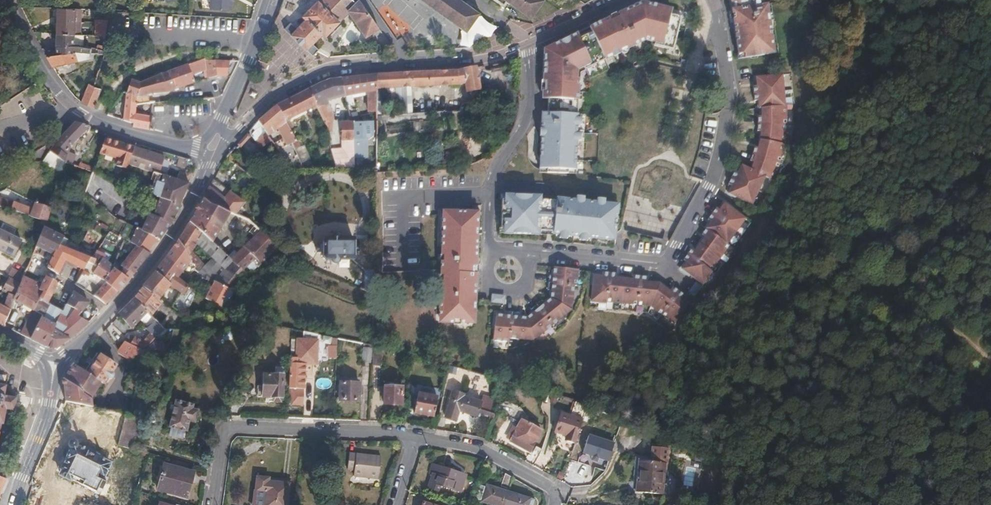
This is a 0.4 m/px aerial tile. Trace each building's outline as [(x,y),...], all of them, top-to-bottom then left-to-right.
[(210,10),(231,11),(232,2),(235,2),(235,0),(211,0),(210,10)] [(304,17),(307,20),(298,29),(291,23),(290,24),(286,29),(313,56),(319,50),(313,44),(322,35),(325,38),(349,12),(351,14),(366,36),(369,34),(379,28),(360,0),(321,0),(304,17)] [(467,31),(479,12),(462,0),(423,0),(467,31)] [(535,20),(549,2),(546,0),(507,0),(535,20)] [(729,3),(731,2),(732,10),(729,10),(735,55),(741,54),(741,58),(766,55),(765,51),(771,50),(764,5),(759,6),(759,0),(728,0),(729,3)] [(640,1),(588,26),(604,59),(613,54),(611,50),(615,48),(617,52),(643,40),(652,45),(671,50),(679,17),(668,14),(669,9),(640,1)] [(75,34),(76,8),(57,7),(56,33),(75,34)] [(96,35),(106,35),(108,18),(96,17),(96,35)] [(604,59),(588,26),(543,49),(541,99),(547,98),(546,113),(540,113),(538,169),(545,169),(545,173),(567,174),(567,170),(574,170),(577,79),(576,79),(575,70),(582,66),(584,69),(604,59)] [(59,45),(72,45),(75,44),(75,34),(56,33),(56,45),(59,45)] [(74,52),(72,45),(59,45),(61,54),(74,52)] [(89,53),(74,52),(61,54),(48,57),(54,66),(89,58),(89,53)] [(229,76),(231,61),(203,60),(185,66),(146,81),(142,83),(132,80),(128,94),(138,96),(138,103),(149,102),(149,93),(170,93),(197,83),(194,75),(206,71),(209,79),(219,75),(229,76)] [(478,105),(475,90),(479,90),(475,68),(454,72),(374,75),(375,89),(454,86),(463,84),(465,92),(469,91),(472,106),(478,105)] [(368,112),(375,112),(375,89),(374,75),(339,79),(343,93),(346,103),(351,102),(350,95),(367,93),(368,112)] [(753,78),(753,87),(750,87),(751,102),(755,101),(755,110),(758,110),(758,117),(754,117),(754,132),(758,132),(757,141),(756,148),(752,148),(749,162),(753,163),(750,170),(740,166),(737,173),(733,172),(727,185),(731,187),(727,194),(750,205),(753,199),(754,199),(762,183),(760,183),(763,177),(772,181),(779,164),(783,145),(784,129),(783,106),(780,106),(780,100),(782,100),(780,82),(778,82),(778,76),(753,78)] [(326,100),(343,93),(339,79),(326,81),(308,89),(315,105),(326,100)] [(91,85),(83,102),(95,108),(103,90),(94,86),(91,85)] [(313,110),(317,108),(315,105),(308,89),(275,105),(283,119),(311,106),(313,110)] [(151,132),(151,130),(154,117),(136,112),(138,103),(138,96),(128,94),(123,122),(134,127),(133,129),(151,132)] [(275,105),(256,121),(263,132),(269,128),(272,132),(277,129),(287,145),(285,147),(281,140),(273,145),(290,169),(302,169),(291,144),(296,141),(283,119),(275,105)] [(353,140),(352,123),(342,123),(342,127),(336,127),(336,120),(329,109),(320,114),(326,124),(331,148),(342,149),(342,140),(353,140)] [(454,131),(454,118),(442,119),(442,120),(412,123),(413,133),(442,130),(442,132),(454,131)] [(260,148),(270,142),(263,132),(256,121),(252,126),(255,131),(250,134),(260,148)] [(352,123),(353,140),(354,159),(366,158),(367,140),(373,140),(372,122),(352,123)] [(382,126),(383,136),(413,133),(412,123),(382,126)] [(50,151),(66,163),(71,165),(74,156),(68,154),(74,140),(76,141),(88,128),(75,124),(50,151)] [(116,166),(126,171),(129,166),(134,149),(106,137),(101,152),(119,159),(116,166)] [(164,158),(134,149),(129,166),(140,169),(142,164),(148,166),(147,171),(158,175),(164,158)] [(59,187),(66,163),(50,151),(45,160),(49,164),(44,174),(41,174),(38,184),(42,186),(58,192),(59,187)] [(79,189),(84,193),(88,182),(92,172),(87,170),(79,189)] [(180,173),(177,181),(189,185),(194,175),(180,173)] [(247,194),(255,183),(243,173),(233,185),(247,194)] [(25,179),(14,175),(6,190),(25,199),(29,190),(22,186),(25,179)] [(189,185),(177,181),(162,176),(157,192),(183,200),(189,185)] [(207,203),(230,212),(234,214),(244,202),(212,181),(202,199),(207,203)] [(37,205),(51,210),(54,199),(58,192),(42,186),(37,195),(37,205)] [(614,236),(616,211),(612,211),(613,205),(555,199),(555,202),(539,202),(539,196),(503,195),(503,200),(500,200),(499,229),(502,229),(502,234),(538,235),(538,231),(552,232),(551,235),(609,241),(610,235),(614,236)] [(171,224),(182,208),(180,207),(161,199),(155,217),(171,224)] [(194,213),(189,222),(212,243),(230,212),(207,203),(202,199),(201,199),(194,213)] [(6,200),(4,207),(13,210),(15,203),(6,200)] [(723,204),(718,211),(715,208),(707,221),(710,223),(701,236),(704,238),(694,251),(691,249),(683,261),(686,263),(681,270),(701,285),(705,279),(706,280),(712,272),(710,272),(729,246),(725,244),(729,239),(731,240),(741,224),(740,223),(744,219),(723,204)] [(34,217),(48,221),(51,210),(37,205),(34,217)] [(25,207),(23,213),(30,216),(32,209),(25,207)] [(476,265),(477,212),(437,211),(437,216),(436,247),(440,247),(438,319),(444,319),(444,323),(469,323),(469,319),(474,319),(475,273),(472,273),(472,265),(476,265)] [(155,217),(149,214),(142,232),(158,240),(160,241),(171,224),(155,217)] [(212,243),(189,222),(177,241),(187,256),(198,240),(217,256),(214,260),(224,269),(217,277),(207,268),(200,275),(205,279),(213,283),(232,291),(234,292),(248,275),(230,259),(231,259),(212,243)] [(121,238),(125,240),(132,244),(138,230),(126,224),(121,238)] [(37,246),(55,256),(60,247),(64,239),(45,228),(37,246)] [(138,230),(132,244),(137,247),(148,254),(158,240),(142,232),(138,230)] [(22,242),(0,231),(0,250),(15,257),(22,242)] [(230,259),(248,275),(253,279),(267,266),(262,262),(278,247),(259,231),(231,259),(230,259)] [(352,238),(338,238),(338,237),(337,236),(336,235),(335,235),(333,235),(332,236),(332,237),(331,238),(325,238),(322,241),(322,246),(316,245),(316,253),(322,252),(322,256),(325,259),(332,259),(332,260),(333,261),(334,262),(335,262),(336,263),(337,262),(338,262),(339,261),(340,260),(340,259),(353,259),(352,238)] [(187,256),(177,241),(166,258),(153,272),(168,283),(173,275),(179,268),(182,270),(190,262),(187,256)] [(93,260),(60,247),(55,256),(49,268),(50,270),(59,275),(65,261),(84,270),(89,264),(93,266),(95,261),(93,260)] [(151,255),(148,254),(137,247),(129,258),(121,253),(117,263),(125,268),(134,275),(151,255)] [(105,256),(97,253),(93,260),(95,261),(93,266),(98,268),(94,274),(95,275),(104,282),(115,269),(114,268),(104,261),(105,256)] [(200,275),(207,268),(209,264),(202,258),(193,267),(192,268),(200,275)] [(224,269),(214,260),(209,264),(207,268),(217,277),(224,269)] [(118,292),(134,275),(125,268),(121,273),(115,269),(104,282),(118,292)] [(552,268),(551,277),(547,276),(546,291),(550,291),(548,299),(543,304),(540,301),(529,311),(532,313),(527,318),(519,317),(519,313),(504,312),(504,315),(495,314),(492,340),(508,342),(509,338),(520,340),(543,334),(560,320),(571,297),(572,287),(575,287),(577,270),(552,268)] [(363,270),(363,289),(373,293),(374,271),(363,270)] [(21,285),(24,278),(24,276),(13,271),(9,279),(11,279),(21,285)] [(168,283),(153,272),(142,287),(159,300),(169,285),(180,293),(186,285),(173,275),(168,283)] [(631,280),(615,279),(615,274),(601,273),(600,277),(592,276),(589,301),(596,302),(596,303),(605,304),(605,303),(650,307),(675,325),(689,304),(682,299),(684,296),(672,288),(669,292),(658,284),(646,283),(646,278),(632,276),(631,280)] [(118,292),(104,282),(95,275),(91,281),(101,290),(95,297),(94,298),(107,305),(118,292)] [(21,285),(16,297),(15,299),(34,310),(35,311),(44,293),(40,291),(42,286),(24,278),(21,285)] [(46,278),(42,286),(40,291),(44,293),(35,311),(45,316),(46,317),(51,306),(51,305),(49,304),(58,284),(46,278)] [(16,297),(21,285),(11,279),(5,291),(9,293),(16,297)] [(224,308),(232,291),(213,283),(206,298),(224,308)] [(694,296),(701,287),(695,284),(689,293),(694,296)] [(147,312),(151,316),(163,303),(159,300),(142,287),(133,298),(147,312)] [(16,297),(9,293),(4,307),(0,304),(0,324),(4,325),(9,314),(15,299),(16,297)] [(133,298),(117,314),(118,315),(132,328),(147,312),(133,298)] [(160,325),(163,327),(166,328),(172,321),(179,327),(186,319),(181,316),(172,310),(165,304),(161,307),(170,314),(160,325)] [(66,306),(63,312),(59,322),(46,317),(45,316),(30,340),(43,346),(56,350),(73,337),(89,323),(79,318),(81,314),(67,306),(66,306)] [(63,312),(51,306),(46,317),(59,322),(63,312)] [(34,310),(20,334),(30,340),(45,316),(35,311),(34,310)] [(155,335),(163,327),(160,325),(156,321),(148,329),(155,335)] [(290,355),(289,367),(289,386),(305,386),(305,363),(316,363),(316,335),(302,332),(301,340),(296,340),(295,355),(290,355)] [(155,349),(161,350),(161,340),(153,341),(155,337),(153,336),(146,343),(135,338),(128,343),(140,349),(143,349),(149,349),(155,349)] [(118,352),(130,360),(135,355),(139,359),(146,351),(161,352),(161,350),(155,349),(149,349),(143,349),(140,349),(128,343),(118,352)] [(369,363),(371,346),(363,344),(361,362),(369,363)] [(370,366),(379,366),(379,348),(371,346),(370,366)] [(116,365),(100,355),(87,374),(101,382),(103,384),(107,379),(108,379),(109,380),(110,380),(112,379),(113,379),(114,377),(114,376),(114,375),(114,374),(113,372),(112,371),(111,371),(116,365)] [(93,395),(98,386),(101,382),(87,374),(75,366),(69,374),(62,400),(62,402),(64,403),(81,406),(91,408),(93,401),(90,400),(92,395),(93,395)] [(281,375),(274,375),(262,374),(262,387),(257,386),(256,397),(282,398),(283,375),(281,375)] [(339,401),(358,401),(359,384),(339,383),(339,401)] [(3,424),(5,409),(13,410),(14,412),(16,411),(15,409),(17,400),(19,399),(17,397),(15,398),(5,396),(7,385),(0,384),(0,424),(3,424)] [(383,387),(383,406),(401,406),(401,388),(383,387)] [(477,409),(491,413),(493,400),(482,397),(480,403),(462,397),(462,395),(451,392),(444,416),(456,419),(458,412),(475,417),(477,409)] [(417,393),(413,413),(433,416),(436,397),(417,393)] [(193,406),(175,401),(168,427),(187,432),(189,422),(195,423),(198,410),(192,409),(193,406)] [(84,433),(95,409),(91,408),(81,406),(77,414),(61,410),(56,421),(89,447),(86,452),(72,445),(66,459),(67,460),(59,475),(96,492),(110,463),(102,459),(106,451),(84,433)] [(565,440),(575,443),(582,420),(560,413),(554,431),(566,436),(565,440)] [(137,424),(138,418),(125,415),(125,416),(117,446),(129,449),(137,424)] [(503,438),(530,452),(541,431),(521,420),(517,428),(511,425),(503,438)] [(615,441),(588,433),(582,453),(609,461),(615,441)] [(668,448),(651,447),(651,458),(635,457),(633,482),(641,482),(640,493),(662,494),(665,463),(667,463),(668,448)] [(380,457),(348,454),(346,470),(353,471),(353,476),(377,478),(380,457)] [(459,473),(430,464),(427,473),(432,474),(429,485),(440,488),(441,486),(453,490),(459,473)] [(193,473),(176,468),(164,465),(157,490),(169,494),(169,492),(187,497),(193,473)] [(509,489),(512,478),(505,474),(501,487),(509,489)] [(289,482),(257,478),(254,504),(286,504),(289,482)] [(493,504),(504,504),(508,492),(486,486),(481,501),(493,504)] [(508,492),(504,504),(528,504),(530,499),(508,492)]
